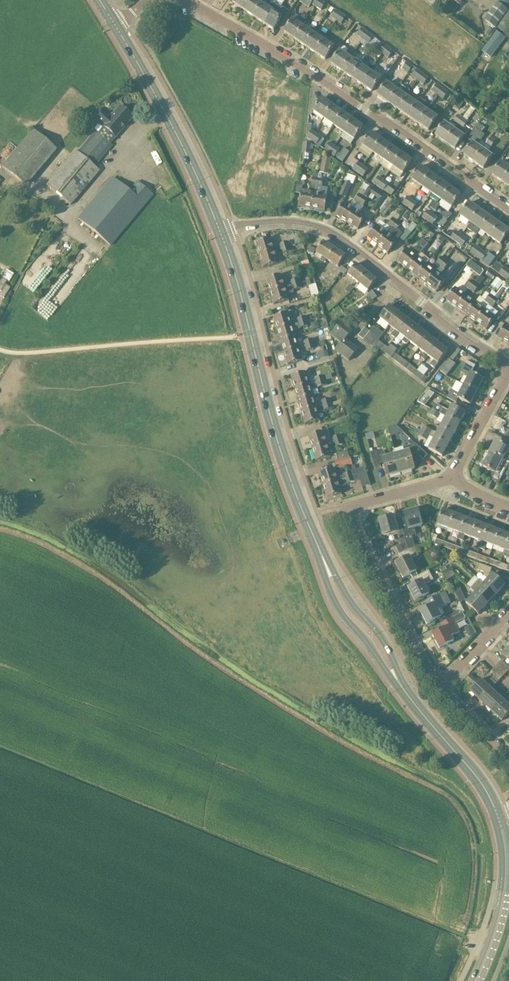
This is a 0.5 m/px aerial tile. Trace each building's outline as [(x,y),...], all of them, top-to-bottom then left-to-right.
[(233,3),(243,10),(250,0),(235,0),(233,3)] [(262,4),(256,0),(250,0),(243,10),(253,16),(262,4)] [(309,9),(312,5),(316,7),(321,0),(302,0),(300,3),(309,9)] [(321,11),(326,4),(321,0),(316,7),(321,11)] [(508,11),(506,9),(508,5),(508,0),(502,0),(499,4),(498,3),(485,21),(495,29),(508,11)] [(263,23),(272,10),(262,4),(253,16),(263,23)] [(274,30),(282,17),(272,10),(263,23),(274,30)] [(337,10),(332,18),(336,21),(341,13),(337,10)] [(500,24),(508,31),(508,12),(500,24)] [(342,24),(347,17),(341,13),(336,21),(342,24)] [(293,19),(284,32),(295,39),(306,23),(306,22),(296,15),(293,19)] [(305,46),(314,33),(308,29),(310,25),(306,23),(295,39),(305,46)] [(363,29),(358,36),(363,40),(368,33),(363,29)] [(497,32),(482,52),(491,58),(505,39),(497,32)] [(315,53),(324,40),(314,33),(305,46),(315,53)] [(369,44),(374,37),(368,33),(363,40),(369,44)] [(326,60),(334,47),(324,40),(315,53),(326,60)] [(382,43),(374,54),(380,59),(383,55),(389,48),(382,43)] [(340,51),(331,63),(342,71),(351,58),(346,54),(349,50),(344,46),(341,51),(340,51)] [(388,59),(386,63),(387,64),(392,68),(400,56),(389,48),(383,55),(388,59)] [(351,58),(342,71),(352,78),(361,65),(360,65),(351,58)] [(362,85),(371,72),(366,69),(370,64),(364,60),(360,65),(361,65),(352,78),(362,85)] [(408,62),(402,69),(409,74),(414,67),(408,62)] [(371,72),(362,85),(372,92),(381,79),(383,75),(374,68),(371,72)] [(418,70),(413,77),(418,81),(423,74),(418,70)] [(424,85),(429,78),(423,74),(418,81),(424,85)] [(387,83),(378,96),(388,103),(397,90),(387,83)] [(437,84),(432,91),(438,96),(443,88),(437,84)] [(398,110),(407,97),(403,94),(407,89),(401,85),(397,90),(388,103),(398,110)] [(444,100),(449,93),(443,88),(438,96),(444,100)] [(408,117),(417,104),(407,97),(398,110),(408,117)] [(459,110),(464,102),(459,98),(453,106),(459,110)] [(323,99),(314,112),(324,119),(333,106),(323,99)] [(418,124),(427,111),(423,108),(427,103),(421,99),(417,104),(408,117),(418,124)] [(496,107),(490,103),(486,108),(492,112),(496,107)] [(334,126),(343,113),(333,106),(324,119),(334,126)] [(104,128),(98,134),(110,144),(115,137),(132,118),(119,107),(109,119),(100,110),(93,118),(103,126),(103,127),(104,128)] [(468,121),(476,110),(472,107),(463,118),(458,125),(463,129),(469,122),(468,121)] [(429,131),(438,118),(427,111),(418,124),(429,131)] [(344,133),(353,120),(343,113),(334,126),(344,133)] [(459,115),(454,122),(458,125),(463,118),(459,115)] [(344,133),(354,140),(363,127),(353,120),(344,133)] [(444,123),(435,135),(445,142),(454,130),(444,123)] [(472,142),(464,155),(474,162),(482,149),(478,146),(485,135),(482,133),(485,128),(479,124),(468,139),(472,142)] [(22,184),(53,147),(33,130),(2,167),(22,184)] [(455,149),(465,137),(454,130),(445,142),(455,149)] [(76,151),(46,185),(71,206),(100,171),(95,167),(112,146),(110,144),(98,134),(96,132),(78,153),(76,151)] [(317,145),(322,137),(315,132),(310,140),(317,145)] [(372,154),(382,140),(372,133),(362,147),(372,154)] [(491,137),(485,146),(490,149),(496,141),(491,137)] [(372,154),(369,158),(369,159),(370,157),(380,164),(383,160),(392,147),(382,140),(372,154)] [(303,153),(310,154),(312,144),(304,143),(303,153)] [(330,143),(325,150),(330,153),(335,146),(330,143)] [(335,146),(330,153),(333,156),(335,157),(338,153),(340,150),(335,146)] [(482,149),(474,162),(484,169),(493,157),(488,153),(490,149),(485,146),(482,149)] [(383,160),(393,167),(402,154),(392,147),(383,160)] [(341,154),(337,159),(343,163),(350,152),(344,149),(342,152),(341,154)] [(355,150),(345,164),(359,174),(364,166),(359,163),(359,162),(355,159),(360,153),(355,150)] [(402,154),(393,167),(403,174),(412,161),(402,154)] [(323,157),(320,173),(328,175),(331,159),(323,157)] [(492,175),(502,182),(508,172),(508,168),(501,162),(492,175)] [(363,177),(369,169),(364,166),(359,174),(363,177)] [(420,167),(412,179),(422,187),(431,174),(420,167)] [(301,194),(299,206),(312,209),(318,179),(319,175),(314,174),(311,186),(309,193),(302,191),(304,183),(298,182),(296,193),(301,194)] [(431,174),(422,187),(432,194),(441,181),(431,174)] [(379,176),(374,184),(379,187),(384,180),(379,176)] [(153,199),(150,197),(152,195),(137,182),(129,191),(118,182),(113,178),(78,219),(110,245),(145,204),(148,206),(153,199)] [(323,180),(318,179),(312,209),(325,212),(328,197),(327,196),(328,189),(322,188),(321,188),(323,180)] [(379,187),(384,191),(389,183),(384,180),(379,187)] [(352,184),(344,181),(339,194),(347,197),(352,184)] [(441,181),(432,194),(442,201),(451,188),(441,181)] [(452,208),(461,195),(451,188),(442,201),(439,205),(449,212),(452,208)] [(369,189),(365,195),(373,201),(369,207),(376,212),(385,199),(369,189)] [(360,194),(355,202),(359,205),(364,197),(360,194)] [(364,197),(359,205),(364,207),(369,200),(364,197)] [(408,197),(403,204),(407,207),(413,200),(408,197)] [(391,199),(380,213),(385,217),(396,203),(391,199)] [(413,211),(418,204),(413,200),(407,207),(413,211)] [(345,203),(336,216),(347,223),(355,210),(345,203)] [(469,203),(460,216),(470,223),(480,210),(469,203)] [(355,210),(347,223),(358,230),(366,217),(362,215),(356,210),(355,210)] [(428,210),(423,218),(427,221),(433,214),(428,210)] [(480,210),(470,223),(480,230),(489,217),(480,210)] [(407,213),(403,219),(407,222),(411,217),(407,213)] [(433,225),(438,217),(433,214),(427,221),(433,225)] [(489,217),(480,230),(490,237),(499,224),(489,217)] [(377,226),(368,237),(378,246),(398,221),(394,218),(388,225),(387,225),(383,230),(377,226)] [(388,254),(398,242),(394,239),(399,233),(396,231),(402,225),(398,221),(378,246),(388,254)] [(413,222),(400,238),(404,242),(418,226),(413,222)] [(508,233),(508,231),(499,224),(490,237),(501,244),(508,233)] [(456,231),(451,238),(457,242),(462,235),(456,231)] [(463,247),(468,240),(462,235),(457,242),(463,247)] [(271,238),(256,243),(260,255),(274,251),(271,238)] [(422,239),(418,245),(424,249),(428,244),(422,239)] [(327,260),(335,249),(324,241),(316,252),(327,260)] [(417,277),(427,265),(423,262),(427,257),(434,249),(428,244),(424,249),(417,258),(408,269),(417,277)] [(476,246),(471,253),(476,257),(481,250),(476,246)] [(338,267),(346,256),(335,249),(327,260),(328,260),(338,267)] [(407,250),(398,261),(408,269),(417,258),(407,250)] [(489,253),(488,254),(481,250),(476,257),(489,267),(496,258),(489,253)] [(263,268),(278,264),(274,251),(260,255),(263,268)] [(442,257),(436,264),(440,268),(446,260),(442,257)] [(444,271),(447,267),(450,264),(446,260),(440,268),(444,271)] [(481,276),(485,270),(471,260),(467,266),(481,276)] [(462,268),(461,267),(456,263),(448,274),(454,278),(462,268)] [(354,279),(358,283),(366,272),(356,264),(347,274),(354,279)] [(436,273),(431,269),(427,265),(417,277),(427,285),(436,273)] [(348,272),(342,266),(339,271),(345,275),(348,272)] [(508,274),(508,270),(505,267),(503,270),(499,274),(505,279),(508,274)] [(0,282),(0,291),(1,292),(0,294),(0,296),(4,299),(11,288),(5,285),(7,281),(9,282),(14,275),(7,270),(0,282)] [(496,276),(493,274),(489,271),(487,275),(490,278),(481,290),(484,292),(496,276)] [(358,283),(359,283),(364,288),(368,291),(377,281),(366,272),(358,283)] [(446,281),(440,276),(436,273),(427,285),(437,292),(446,281)] [(474,280),(483,283),(485,277),(476,274),(474,280)] [(281,275),(267,279),(271,292),(285,288),(281,275)] [(307,281),(309,287),(310,287),(310,288),(315,287),(314,284),(316,284),(315,279),(307,281)] [(493,285),(499,290),(504,283),(497,279),(493,285)] [(472,280),(466,288),(470,290),(475,283),(472,280)] [(274,305),(289,301),(287,295),(294,293),(294,291),(302,288),(301,283),(292,286),(285,288),(271,292),(274,305)] [(474,294),(480,286),(475,283),(470,290),(474,294)] [(354,289),(351,285),(346,292),(350,294),(354,289)] [(455,288),(447,300),(457,308),(466,296),(455,288)] [(377,298),(373,291),(369,295),(373,300),(377,298)] [(485,301),(490,305),(495,298),(491,294),(485,301)] [(467,315),(476,303),(466,296),(457,308),(467,315)] [(495,298),(490,305),(494,308),(499,301),(495,298)] [(476,303),(467,315),(476,323),(485,311),(480,306),(476,303)] [(390,306),(380,318),(390,326),(400,313),(390,306)] [(485,311),(476,323),(487,330),(496,318),(491,315),(485,311)] [(288,313),(274,317),(277,330),(292,325),(288,313)] [(400,313),(390,326),(396,331),(392,336),(396,339),(400,334),(399,334),(409,321),(400,313)] [(281,341),(295,337),(294,332),(301,329),(309,326),(308,321),(299,323),(299,324),(292,326),(292,325),(277,330),(281,341)] [(400,334),(405,338),(403,342),(407,345),(409,342),(409,341),(419,329),(409,321),(399,334),(400,334)] [(349,362),(359,350),(346,340),(353,331),(342,322),(331,336),(341,344),(336,352),(338,354),(337,355),(340,357),(340,356),(349,362)] [(498,338),(508,344),(508,326),(506,325),(498,338)] [(373,348),(378,352),(380,350),(375,345),(379,340),(380,339),(365,328),(359,337),(374,348),(373,348)] [(409,341),(409,342),(415,346),(412,349),(417,353),(419,349),(429,336),(419,329),(409,341)] [(419,349),(425,353),(421,358),(425,361),(429,357),(429,356),(438,344),(429,336),(419,349)] [(284,353),(299,349),(295,337),(281,341),(284,353)] [(388,348),(379,340),(375,345),(380,350),(380,349),(385,353),(388,348)] [(435,369),(448,351),(438,344),(429,356),(429,357),(434,361),(431,365),(435,369)] [(391,345),(389,348),(388,348),(385,353),(394,360),(398,356),(395,353),(398,350),(391,345)] [(299,349),(284,353),(288,365),(302,361),(301,357),(299,349)] [(461,351),(458,349),(450,359),(454,362),(460,355),(464,356),(465,353),(462,351),(461,351)] [(328,351),(317,354),(319,360),(329,357),(328,351)] [(398,356),(394,360),(404,368),(408,363),(398,356)] [(408,363),(404,368),(414,375),(418,370),(408,363)] [(465,364),(461,372),(469,377),(465,386),(477,393),(484,380),(472,374),(474,369),(465,364)] [(440,371),(445,374),(446,376),(449,372),(444,367),(443,368),(440,371)] [(428,379),(421,373),(418,370),(414,375),(424,384),(428,379)] [(295,389),(309,385),(308,379),(306,373),(291,377),(295,389)] [(315,379),(316,383),(325,380),(325,381),(333,378),(331,374),(316,378),(315,379)] [(325,380),(316,383),(318,388),(327,386),(325,381),(325,380)] [(298,401),(313,397),(312,392),(309,385),(295,389),(298,401)] [(459,398),(471,405),(477,393),(465,386),(460,395),(452,390),(448,396),(442,392),(440,395),(456,403),(459,398)] [(430,400),(424,395),(418,402),(425,406),(430,400)] [(302,413),(316,408),(313,397),(298,401),(302,413)] [(440,414),(460,425),(466,414),(465,413),(452,406),(449,411),(443,408),(440,414)] [(305,425),(320,421),(316,408),(302,413),(305,425)] [(460,425),(432,410),(430,415),(438,419),(438,420),(443,423),(440,428),(454,435),(460,425)] [(454,435),(440,428),(437,434),(424,426),(421,431),(429,436),(435,438),(449,446),(454,435)] [(429,436),(421,431),(418,436),(427,440),(429,436)] [(323,432),(309,436),(313,449),(327,445),(323,432)] [(443,457),(449,446),(435,438),(429,449),(443,457)] [(414,469),(410,455),(416,453),(424,460),(428,455),(416,444),(411,440),(408,443),(411,446),(404,448),(405,452),(396,455),(401,473),(414,469)] [(489,453),(503,461),(507,452),(508,453),(508,448),(496,441),(489,453)] [(316,462),(331,457),(327,445),(313,449),(316,462)] [(348,451),(337,454),(339,461),(350,458),(348,451)] [(381,467),(381,464),(384,463),(388,477),(401,473),(396,455),(387,458),(385,451),(377,453),(377,451),(371,453),(375,469),(381,467)] [(482,466),(493,471),(491,480),(499,483),(508,464),(503,461),(489,453),(482,466)] [(351,458),(350,458),(339,461),(335,462),(337,470),(353,465),(351,458)] [(367,473),(366,469),(366,468),(356,471),(352,473),(352,472),(344,475),(344,474),(336,476),(334,469),(320,473),(323,486),(357,476),(367,473)] [(367,473),(357,476),(323,486),(327,498),(342,494),(340,487),(347,485),(347,484),(361,480),(363,488),(371,485),(367,473)] [(422,525),(418,509),(404,513),(408,526),(403,528),(409,550),(415,548),(416,548),(413,538),(417,537),(415,527),(422,525)] [(443,510),(437,525),(449,530),(455,514),(443,510)] [(455,514),(449,530),(460,534),(466,518),(455,514)] [(409,550),(403,528),(402,526),(400,520),(395,521),(394,516),(380,521),(384,536),(398,532),(402,545),(396,548),(400,555),(409,550)] [(472,538),(477,522),(466,518),(460,534),(458,539),(463,542),(466,536),(472,538)] [(477,522),(472,538),(482,542),(483,542),(489,527),(477,522)] [(494,547),(500,531),(489,527),(483,542),(482,542),(480,549),(485,551),(488,544),(494,547)] [(494,547),(505,551),(508,541),(508,534),(500,531),(494,547)] [(441,547),(442,547),(444,542),(437,540),(438,538),(431,535),(431,545),(440,549),(441,547)] [(444,542),(442,547),(454,551),(456,547),(444,542)] [(456,547),(454,551),(465,556),(467,551),(456,547)] [(404,579),(417,572),(411,560),(419,556),(415,548),(409,550),(400,555),(403,561),(396,564),(404,579)] [(467,551),(465,556),(476,560),(478,555),(467,551)] [(478,555),(476,560),(488,564),(489,559),(478,555)] [(489,559),(488,564),(499,568),(501,563),(489,559)] [(501,563),(499,568),(508,572),(508,567),(501,563)] [(505,586),(493,575),(492,576),(491,574),(492,569),(480,564),(478,570),(485,573),(484,576),(488,580),(484,584),(496,596),(505,586)] [(447,577),(453,573),(450,570),(448,571),(446,566),(443,568),(445,572),(444,573),(447,577)] [(416,578),(419,583),(408,589),(415,602),(427,596),(429,601),(432,599),(430,594),(429,595),(424,585),(434,580),(429,571),(416,578)] [(475,594),(487,605),(496,596),(484,584),(479,580),(471,589),(475,594)] [(460,589),(454,592),(461,604),(466,601),(460,589)] [(427,625),(442,617),(438,610),(452,603),(446,592),(432,599),(429,601),(426,603),(428,608),(421,612),(427,625)] [(466,603),(478,615),(487,605),(475,594),(466,603)] [(440,649),(454,641),(452,637),(460,633),(456,624),(466,619),(463,613),(441,624),(444,630),(433,635),(440,649)] [(470,626),(465,629),(469,637),(475,634),(470,626)] [(502,655),(503,656),(500,659),(501,661),(508,668),(508,648),(502,655)] [(501,661),(497,666),(506,675),(508,671),(508,668),(501,661)] [(474,687),(470,691),(481,701),(491,690),(492,690),(506,675),(497,666),(492,672),(496,675),(486,685),(480,680),(478,682),(471,675),(466,680),(474,687)] [(492,711),(502,700),(492,690),(491,690),(481,701),(492,711)] [(508,714),(508,706),(502,700),(492,711),(503,721),(508,714)]
